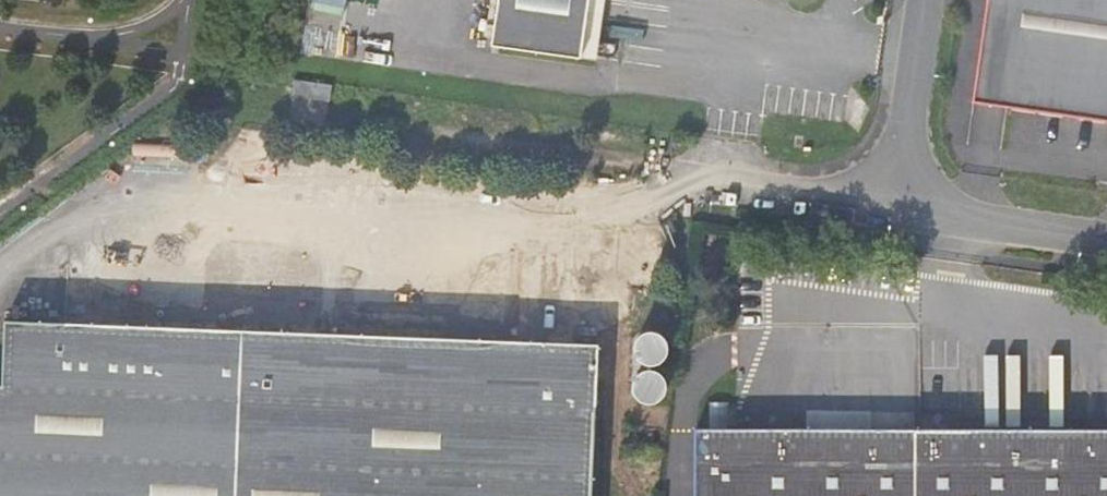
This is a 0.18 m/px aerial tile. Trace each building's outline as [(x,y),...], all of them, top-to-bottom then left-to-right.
[(491,46),(581,59),(590,0),(498,0),(491,46)] [(1106,123),(1106,0),(986,0),(971,103),(1106,123)] [(325,79),(290,74),(287,89),(323,94),(325,79)] [(583,341),(0,323),(0,495),(578,495),(583,341)] [(687,423),(686,495),(1106,495),(1106,426),(687,423)]
